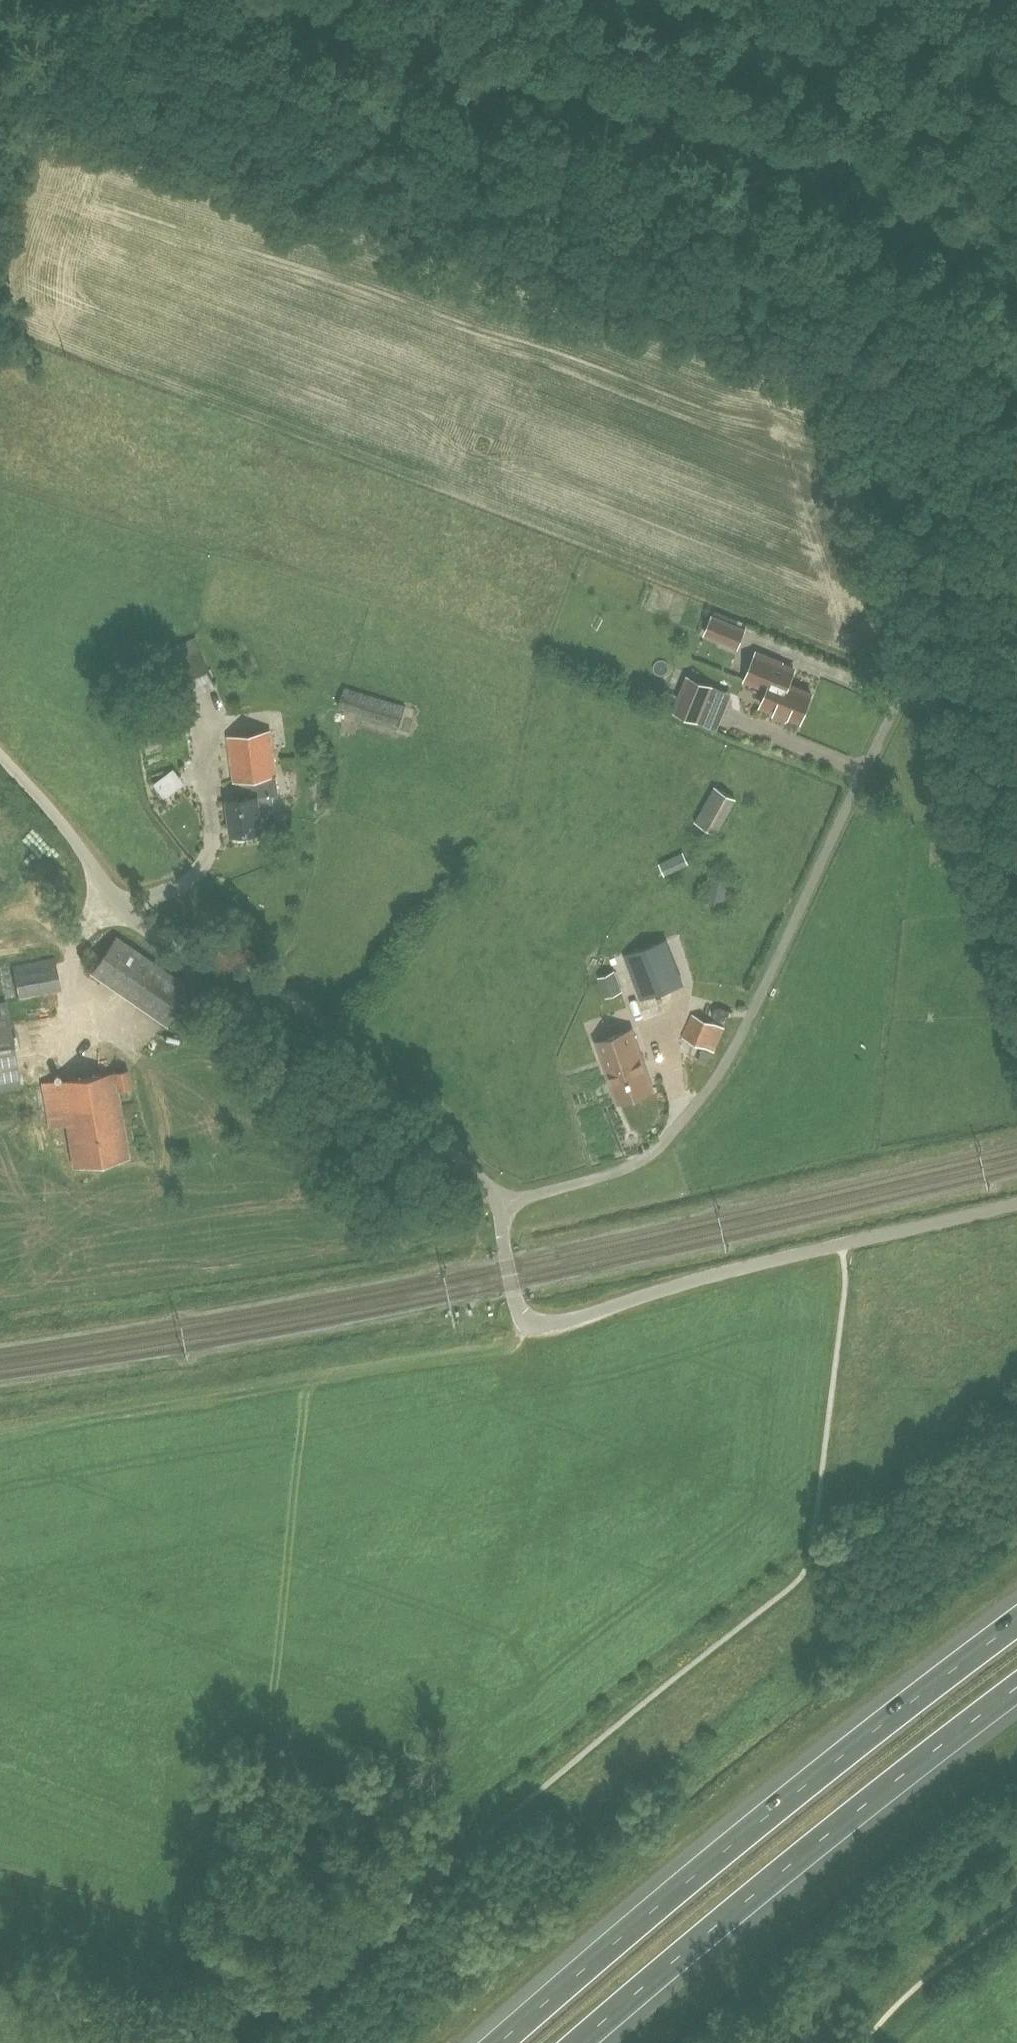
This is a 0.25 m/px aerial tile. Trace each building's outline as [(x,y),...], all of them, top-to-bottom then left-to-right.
[(703,635),(737,649),(745,628),(711,615),(703,635)] [(159,667),(166,683),(138,695),(147,715),(174,703),(173,702),(214,686),(195,636),(154,654),(159,667)] [(787,715),(800,721),(811,693),(788,684),(794,669),(781,664),(782,662),(757,651),(745,679),(768,688),(761,705),(775,711),(774,714),(786,718),(787,715)] [(671,711),(699,722),(713,685),(686,674),(671,711)] [(405,704),(343,685),(338,706),(399,724),(405,704)] [(228,735),(234,781),(236,780),(238,797),(228,798),(232,832),(234,832),(234,835),(237,837),(245,836),(247,833),(247,830),(261,828),(259,810),(274,808),(272,793),(278,793),(270,730),(228,735)] [(157,795),(180,783),(172,768),(149,780),(157,795)] [(736,799),(714,786),(694,821),(717,835),(736,799)] [(661,874),(685,862),(679,850),(655,862),(661,874)] [(730,882),(710,878),(705,902),(727,905),(730,882)] [(166,1024),(188,992),(191,988),(116,937),(91,972),(166,1024)] [(640,999),(654,993),(647,972),(642,974),(633,950),(623,954),(640,999)] [(20,999),(60,991),(54,959),(14,966),(20,999)] [(605,997),(623,989),(615,970),(598,977),(605,997)] [(0,1003),(0,1090),(19,1087),(6,1002),(0,1003)] [(682,1038),(705,1047),(715,1023),(692,1014),(682,1038)] [(651,1090),(635,1044),(630,1028),(597,1040),(618,1101),(651,1090)] [(73,1166),(127,1158),(116,1089),(131,1087),(128,1070),(42,1084),(49,1126),(66,1124),(73,1166)]
